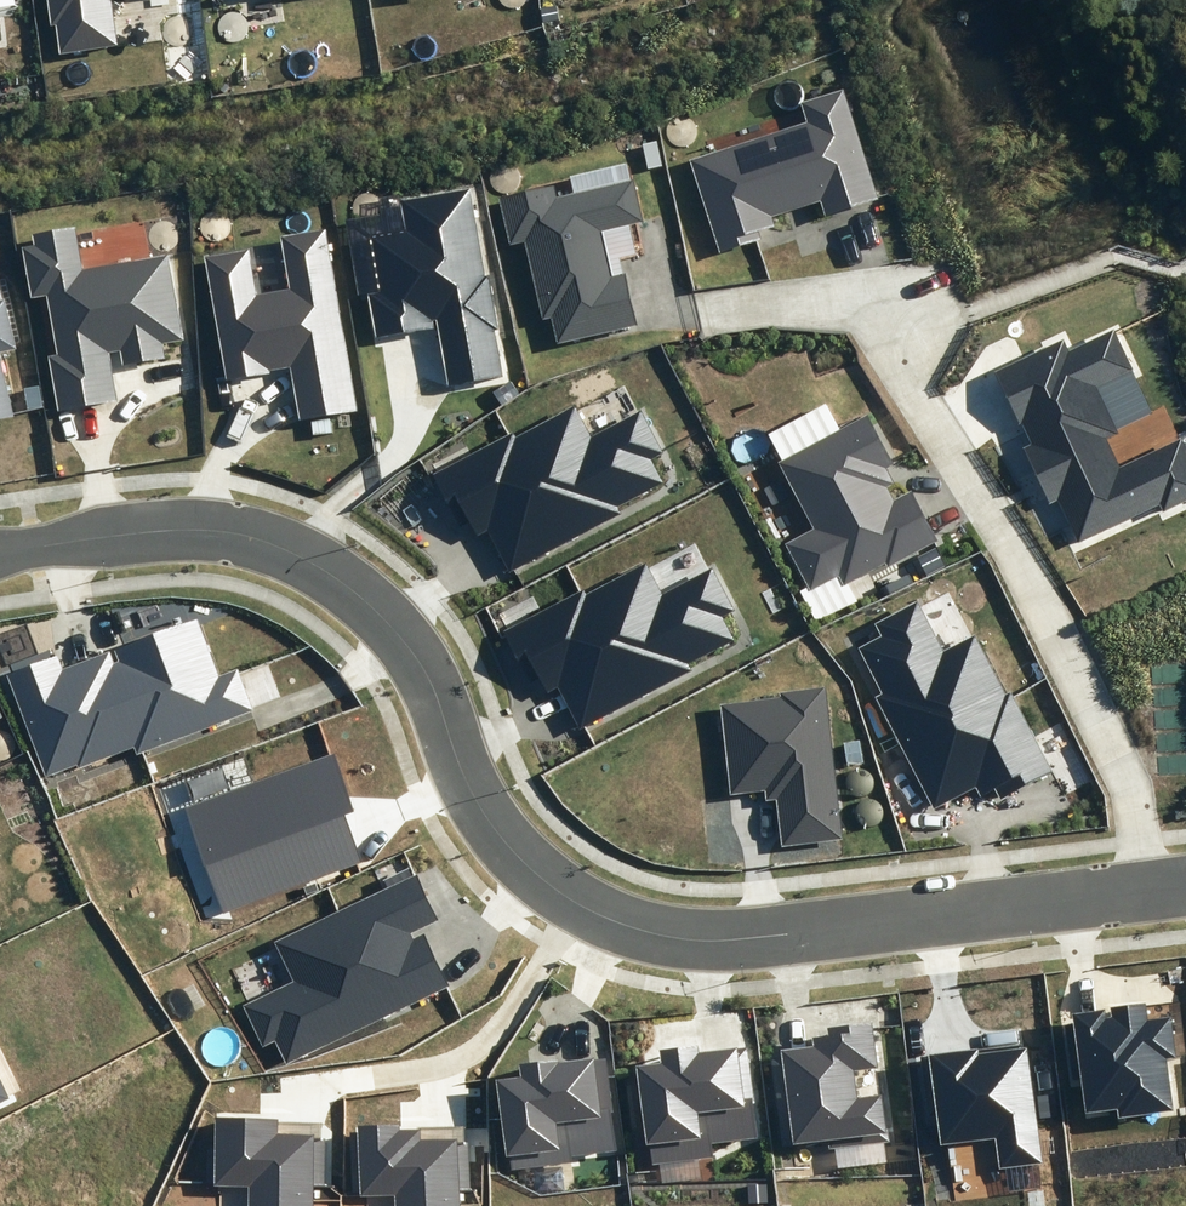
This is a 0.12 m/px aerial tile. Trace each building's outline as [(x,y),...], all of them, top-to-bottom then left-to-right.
[(69,54),(125,45),(119,0),(61,0),(69,54)] [(814,120),(696,159),(725,247),(782,228),(777,213),(825,197),(829,211),(883,194),(848,90),(809,103),(814,120)] [(647,219),(638,178),(561,196),(559,187),(505,200),(515,243),(529,240),(547,316),(552,315),(558,341),(643,322),(631,272),(617,275),(607,228),(647,219)] [(508,370),(477,187),(408,198),(413,225),(371,232),(381,288),(375,289),(382,330),(441,320),(451,380),(508,370)] [(50,352),(62,407),(122,395),(114,351),(127,349),(129,358),(171,350),(169,340),(192,336),(176,257),(92,273),(82,222),(38,231),(40,241),(29,244),(39,295),(51,293),(63,349),(50,352)] [(305,418),(364,407),(331,227),(290,235),(299,286),(264,292),(254,241),(211,249),(234,373),(295,361),(305,418)] [(5,347),(25,342),(14,296),(0,299),(0,417),(20,413),(5,347)] [(1185,501),(1185,446),(1166,404),(1152,411),(1113,329),(1068,350),(1063,340),(994,372),(1019,424),(1022,423),(1031,443),(1023,447),(1071,547),(1160,505),(1163,511),(1185,501)] [(490,526),(512,568),(625,510),(621,503),(673,476),(658,447),(664,444),(645,408),(599,432),(581,396),(445,466),(479,531),(490,526)] [(875,409),(782,456),(817,523),(788,538),(813,587),(842,572),(848,583),(941,536),(916,488),(902,495),(885,464),(900,456),(875,409)] [(558,681),(581,725),(742,642),(726,613),(737,607),(714,563),(665,588),(648,556),(515,624),(547,686),(558,681)] [(885,630),(862,642),(887,690),(879,694),(938,807),(980,785),(988,799),(1054,764),(982,627),(944,646),(921,602),(881,623),(885,630)] [(11,669),(49,773),(139,741),(143,752),(255,712),(238,665),(224,670),(204,615),(67,663),(62,651),(11,669)] [(786,840),(847,833),(828,683),(722,696),(733,789),(769,784),(770,795),(780,793),(786,840)] [(357,807),(336,753),(170,815),(209,918),(361,861),(343,812),(357,807)] [(279,1034),(290,1057),(456,982),(429,923),(444,916),(424,873),(280,938),(298,978),(251,999),(269,1039),(279,1034)] [(1155,994),(1075,1004),(1089,1112),(1119,1108),(1121,1118),(1180,1110),(1174,1061),(1183,1060),(1177,1012),(1158,1014),(1155,994)] [(784,1047),(796,1138),(892,1126),(887,1089),(862,1092),(858,1064),(883,1061),(878,1024),(820,1031),(822,1042),(784,1047)] [(669,1058),(644,1061),(657,1161),(716,1153),(714,1140),(762,1134),(750,1047),(708,1053),(706,1043),(667,1048),(669,1058)] [(530,1071),(503,1075),(515,1167),(578,1159),(577,1152),(621,1146),(608,1052),(529,1062),(530,1071)]
